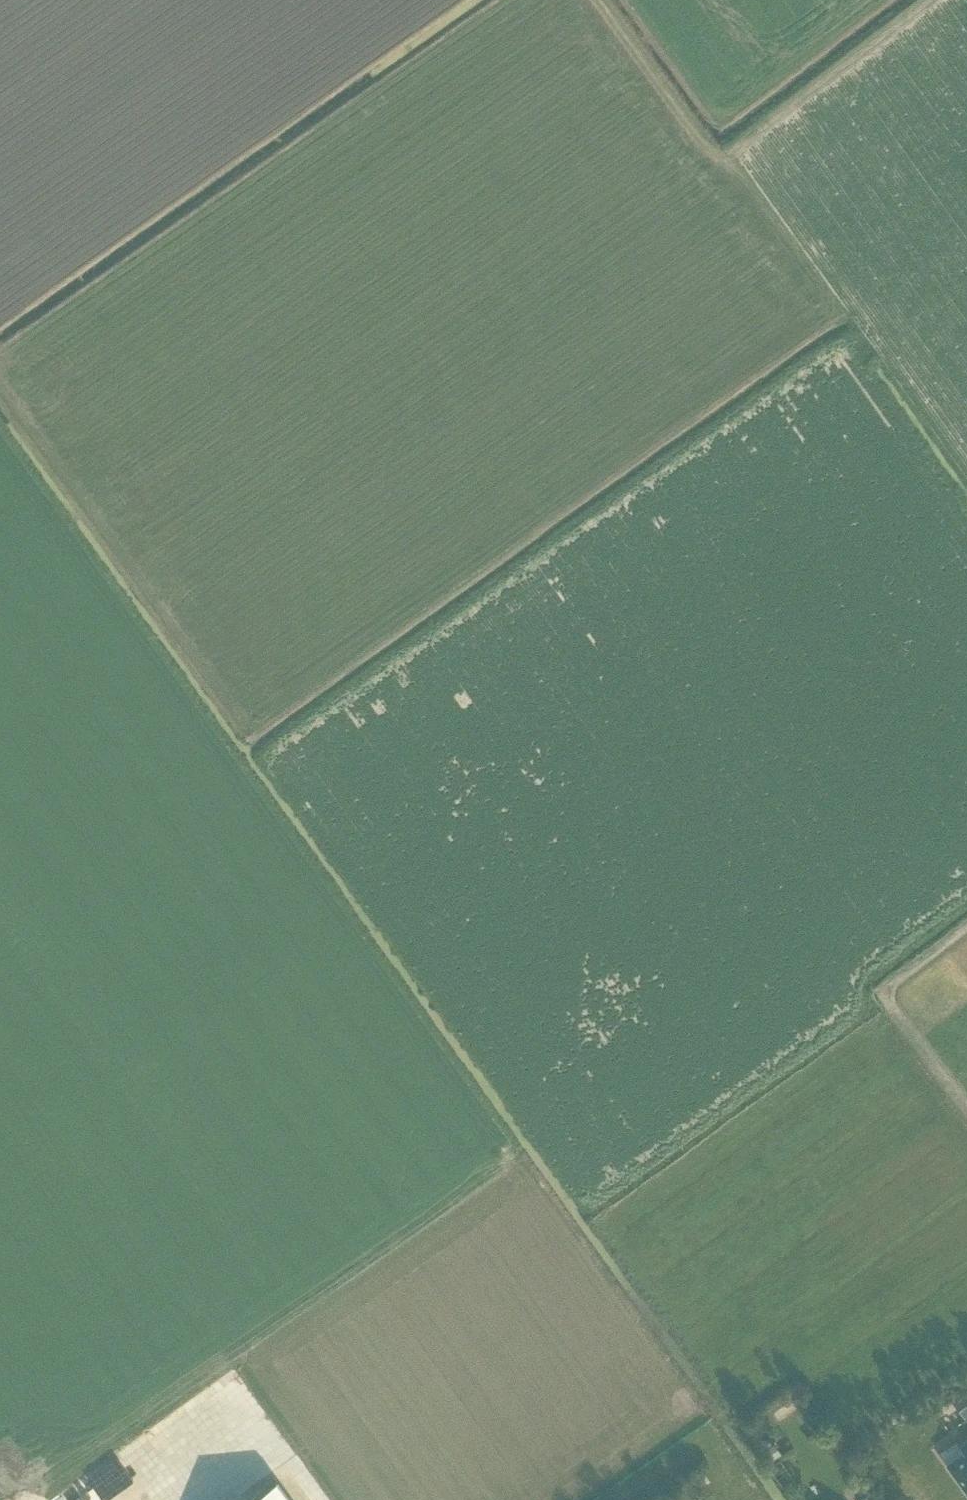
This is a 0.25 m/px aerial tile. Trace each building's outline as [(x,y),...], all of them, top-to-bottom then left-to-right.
[(953,1400),(965,1417),(966,1416),(966,1393),(965,1391),(953,1400)] [(941,1451),(949,1462),(947,1463),(966,1490),(966,1439),(960,1444),(957,1439),(941,1451)] [(771,1444),(761,1451),(768,1461),(778,1454),(771,1444)] [(287,1478),(254,1499),(303,1499),(287,1478)] [(870,1490),(859,1498),(861,1499),(877,1499),(870,1490)]
